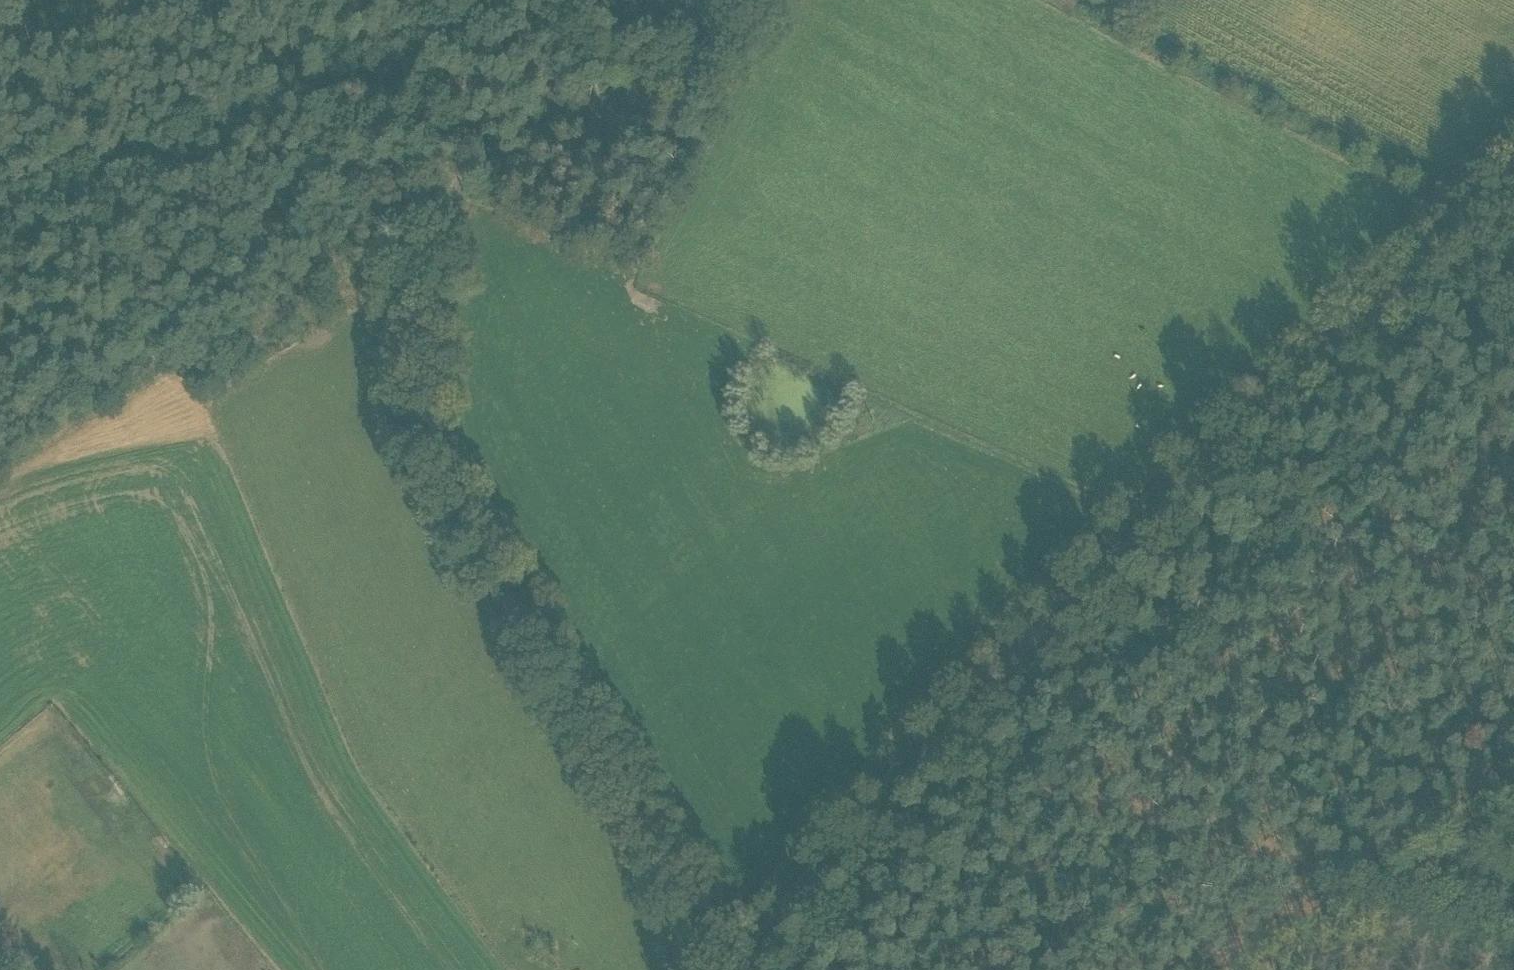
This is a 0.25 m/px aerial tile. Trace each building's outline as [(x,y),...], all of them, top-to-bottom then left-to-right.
[(660,9),(667,0),(649,0),(660,9)]
